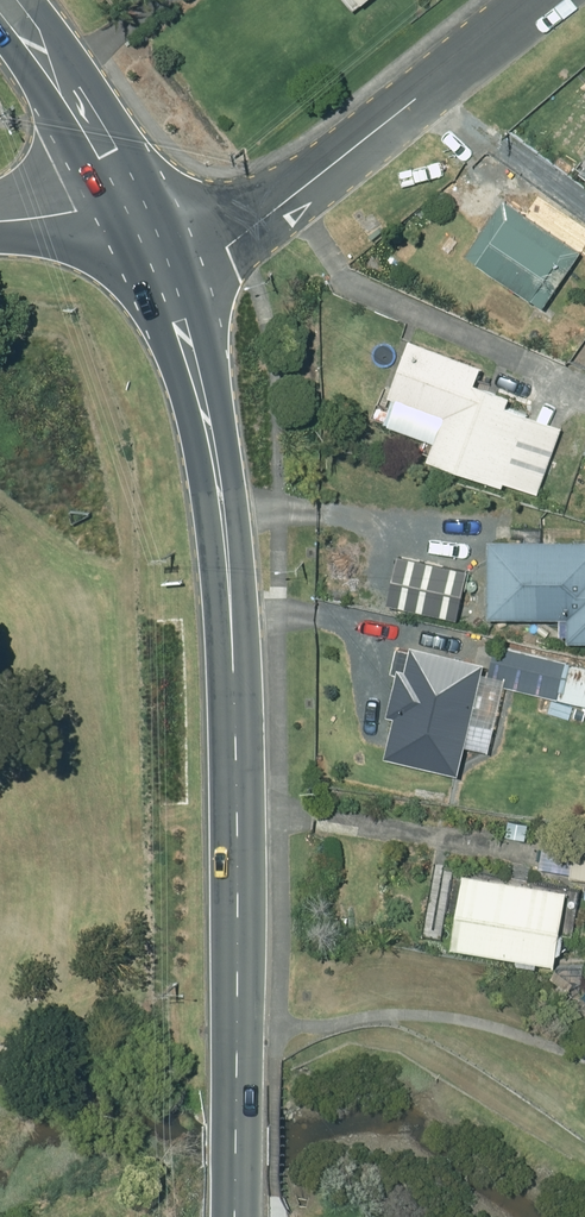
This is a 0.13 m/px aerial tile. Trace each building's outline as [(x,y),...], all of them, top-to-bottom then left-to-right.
[(549,300),(584,246),(584,242),(510,193),(472,249),(549,300)] [(482,384),(489,366),(416,339),(395,396),(451,417),(435,460),(508,487),(534,416),(511,408),(515,396),(482,384)] [(442,558),(441,607),(495,608),(495,609),(567,609),(567,627),(574,627),(574,634),(584,634),(584,532),(494,531),(494,558),(442,558)] [(393,709),(399,710),(390,749),(464,766),(490,656),(417,639),(411,663),(404,662),(393,709)] [(500,641),(494,667),(564,685),(562,693),(584,698),(584,662),(500,641)] [(584,874),(584,833),(581,833),(576,873),(584,874)] [(459,940),(562,956),(574,883),(471,866),(459,940)]
